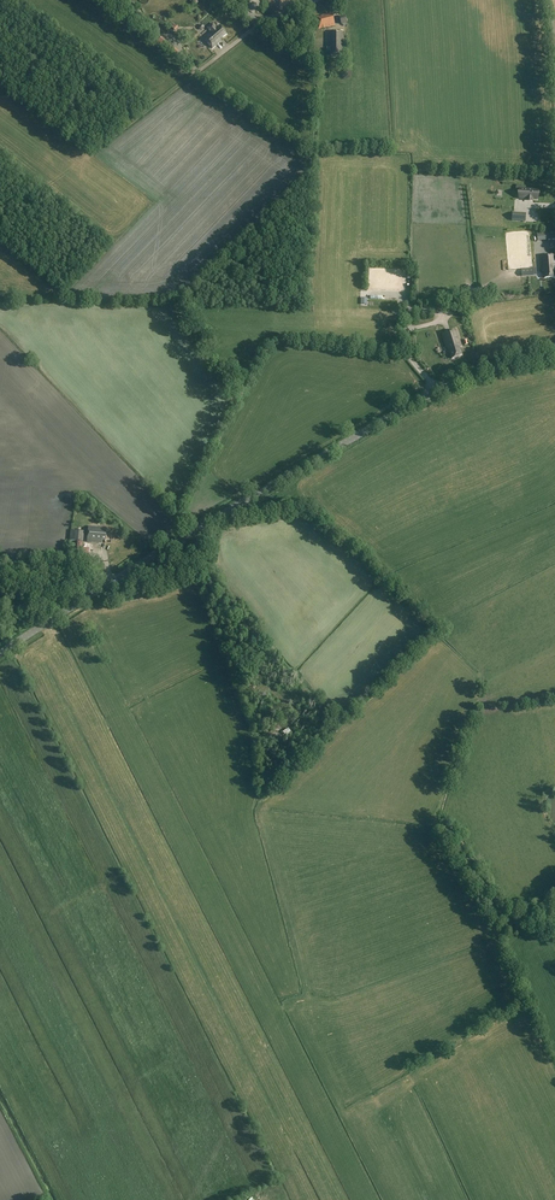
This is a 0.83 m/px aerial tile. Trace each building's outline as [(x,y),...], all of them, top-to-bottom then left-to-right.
[(269,13),(278,8),(279,9),(294,1),(294,0),(268,0),(263,2),(269,13)] [(335,26),(332,12),(316,17),(318,30),(335,26)] [(204,39),(212,48),(221,41),(220,40),(227,34),(220,26),(217,29),(213,24),(208,28),(211,32),(204,39)] [(344,45),(344,31),(329,32),(329,47),(330,47),(331,56),(343,55),(343,45),(344,45)] [(520,188),(520,192),(520,199),(527,199),(527,200),(533,200),(533,199),(537,199),(537,190),(525,189),(525,188),(520,188)] [(512,213),(512,221),(518,221),(525,221),(526,214),(519,214),(512,213)] [(547,240),(554,240),(554,232),(547,233),(547,240)] [(544,271),(545,278),(554,278),(553,265),(554,265),(554,255),(541,256),(542,271),(544,271)] [(392,277),(404,275),(403,268),(391,270),(392,277)] [(391,285),(388,285),(388,293),(394,293),(394,297),(407,296),(406,283),(393,284),(393,282),(391,282),(391,285)] [(422,316),(445,314),(451,313),(451,304),(421,307),(422,316)] [(456,330),(442,335),(446,346),(447,346),(448,350),(449,349),(452,359),(462,356),(459,347),(462,346),(456,330)] [(111,544),(112,532),(106,532),(106,527),(88,525),(87,542),(102,543),(102,541),(105,542),(105,543),(111,544)] [(85,532),(71,530),(69,541),(83,543),(85,532)] [(90,557),(90,556),(83,555),(84,553),(71,552),(70,562),(100,564),(100,558),(90,557)] [(187,557),(183,560),(188,569),(193,566),(187,557)]
